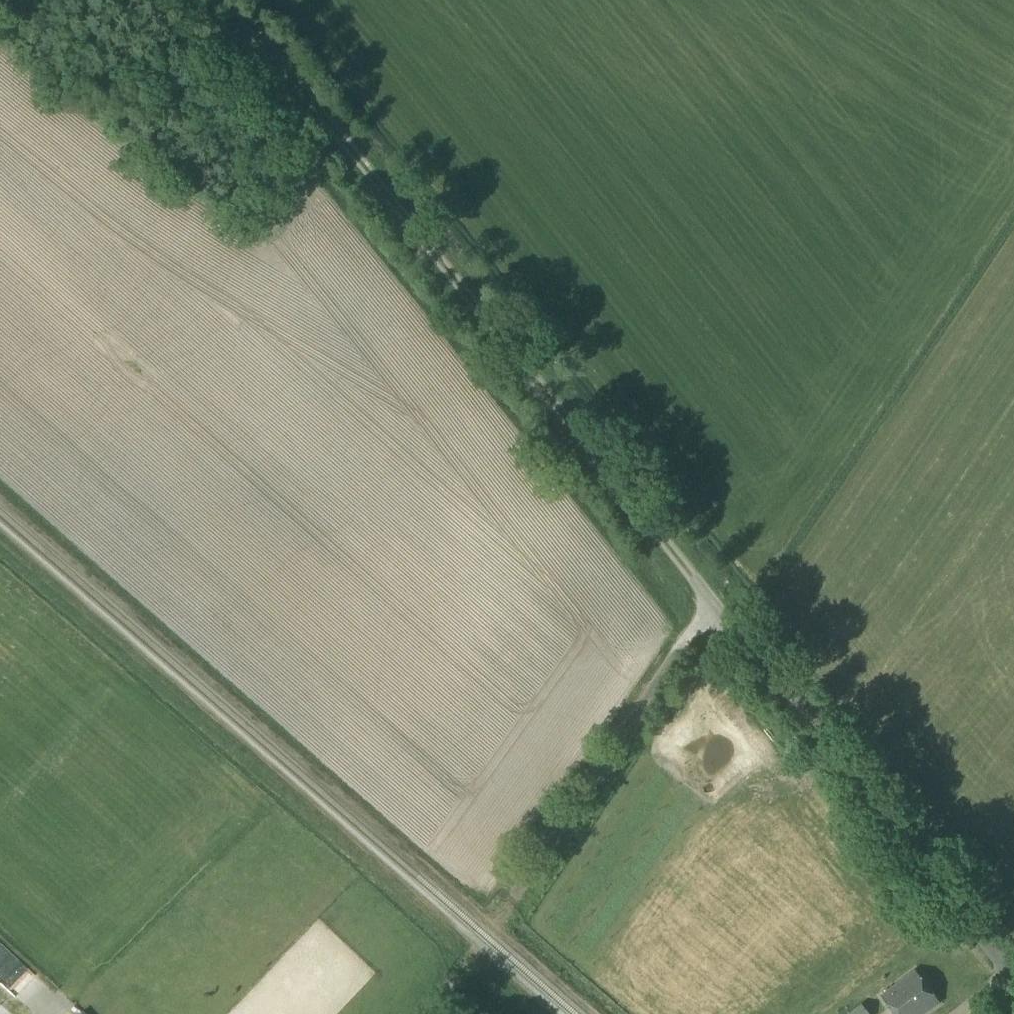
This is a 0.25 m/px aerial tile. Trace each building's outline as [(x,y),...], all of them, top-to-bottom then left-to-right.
[(939,1003),(915,971),(881,997),(894,1013),(925,1013),(939,1003)] [(847,1013),(866,1013),(859,1005),(847,1013)]
